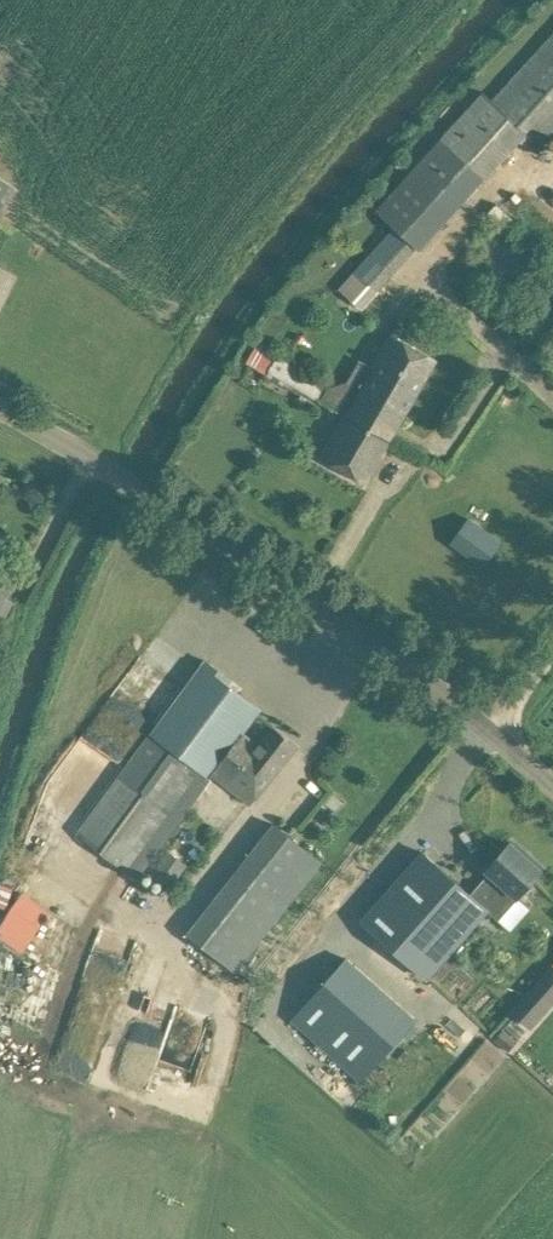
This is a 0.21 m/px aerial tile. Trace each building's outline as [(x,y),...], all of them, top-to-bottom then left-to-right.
[(552,136),(552,33),(493,100),(484,92),(377,210),(421,249),(520,139),(537,154),(552,136)] [(10,187),(0,182),(0,204),(10,187)] [(518,223),(497,203),(487,214),(508,234),(518,223)] [(346,413),(345,414),(390,440),(401,421),(437,359),(392,333),(359,389),(356,395),(354,399),(346,413)] [(312,367),(309,373),(271,351),(262,365),(321,399),(329,385),(325,382),(328,377),(312,367)] [(366,483),(390,440),(345,414),(321,457),(366,483)] [(470,519),(453,544),(482,565),(499,541),(470,519)] [(205,660),(77,830),(138,878),(213,777),(251,805),(296,744),(262,719),(249,737),(243,733),(260,709),(227,684),(231,679),(205,660)] [(235,970),(321,860),(276,824),(190,935),(235,970)] [(490,872),(470,894),(488,910),(499,919),(544,867),(528,853),(524,856),(510,843),(487,869),(490,872)] [(422,851),(361,920),(428,979),(488,911),(488,910),(470,894),(422,851)] [(50,911),(22,891),(0,924),(0,937),(22,952),(50,911)] [(552,1006),(552,965),(551,963),(510,1010),(532,1029),(552,1006)] [(319,989),(292,1020),(361,1081),(388,1050),(319,989)] [(121,1029),(127,1004),(95,996),(89,1021),(121,1029)] [(517,1041),(503,1028),(494,1039),(508,1051),(517,1041)]
